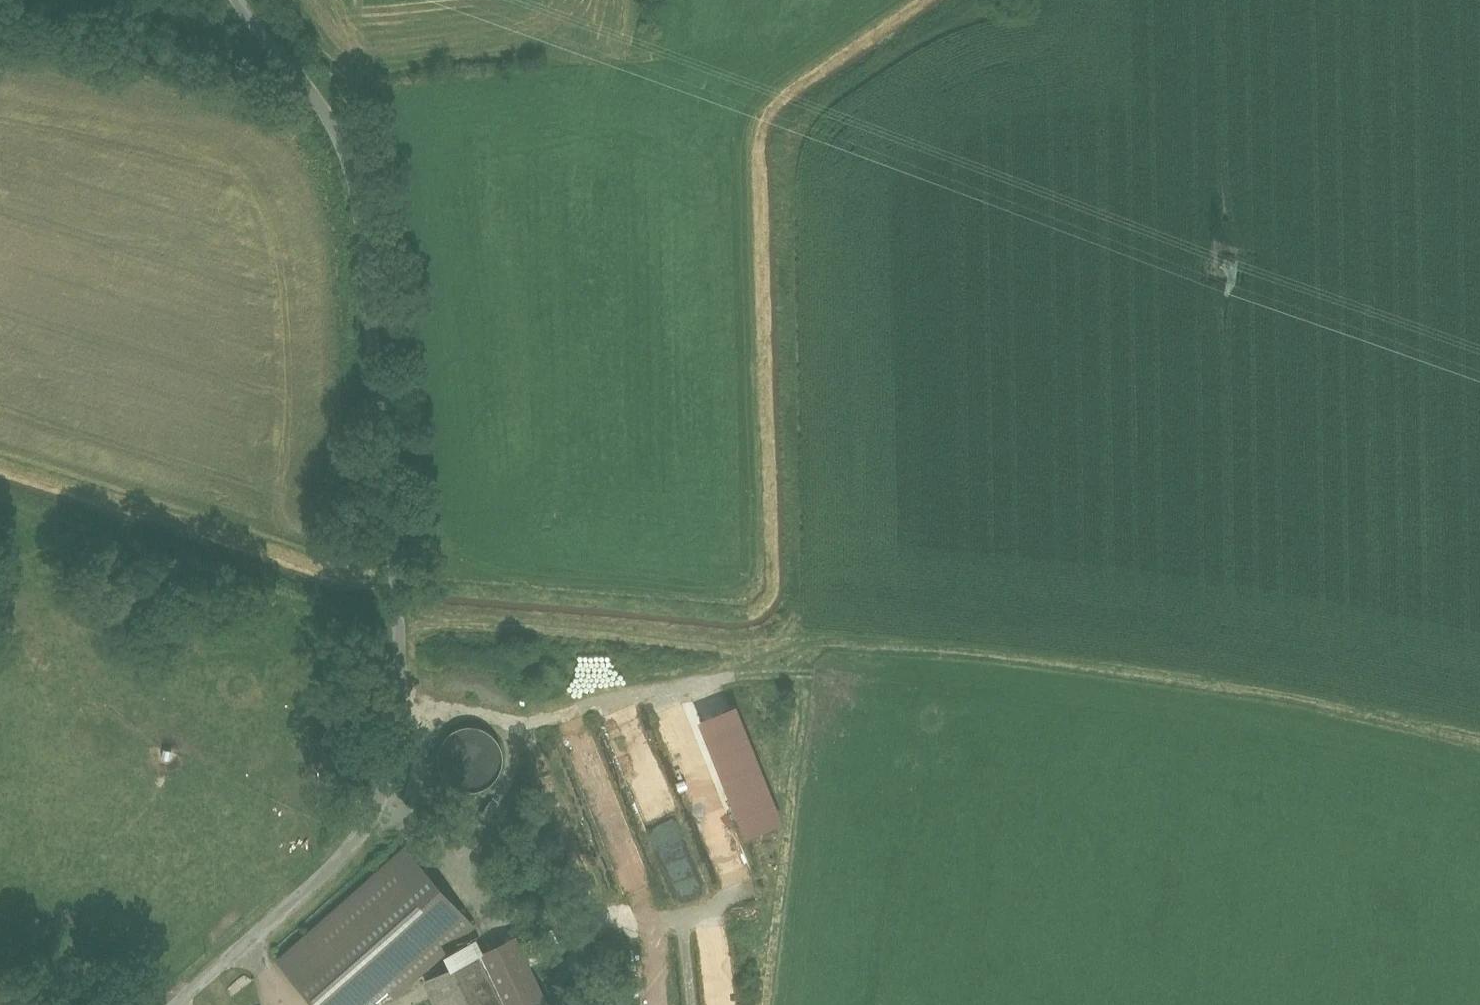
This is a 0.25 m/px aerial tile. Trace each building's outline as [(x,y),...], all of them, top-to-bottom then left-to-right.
[(642,880),(586,714),(558,723),(567,748),(572,747),(620,888),(642,880)] [(278,964),(315,1004),(377,1004),(472,920),(407,848),(278,964)] [(520,937),(425,981),(436,1004),(551,1004),(520,937)]
